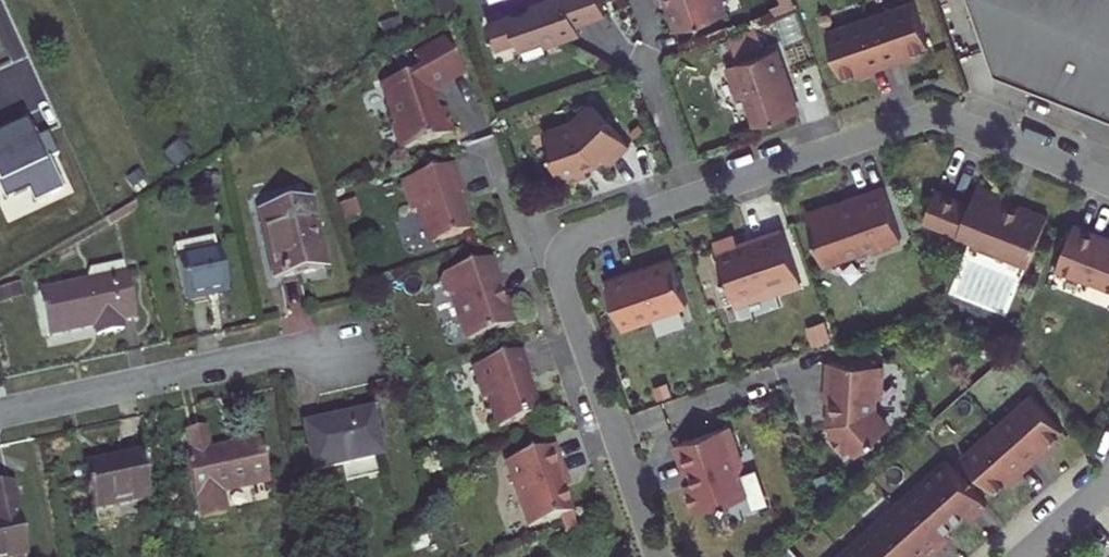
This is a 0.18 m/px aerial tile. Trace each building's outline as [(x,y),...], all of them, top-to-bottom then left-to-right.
[(598,0),(549,0),(528,8),(529,12),(485,26),(495,53),(516,45),(517,48),(539,40),(543,49),(564,41),(570,28),(604,15),(598,0)] [(668,5),(665,6),(674,32),(723,15),(718,0),(667,0),(668,5)] [(998,74),(1108,115),(1108,0),(972,0),(998,74)] [(911,1),(824,33),(841,78),(865,69),(867,74),(906,60),(904,55),(928,46),(911,1)] [(758,29),(729,36),(733,53),(762,46),(758,29)] [(459,74),(439,42),(409,59),(416,71),(404,77),(377,87),(390,127),(388,127),(397,153),(451,134),(442,110),(434,113),(427,93),(459,74)] [(797,112),(776,50),(726,67),(737,99),(745,96),(756,127),(797,112)] [(597,166),(602,161),(606,167),(629,149),(594,104),(571,122),(542,132),(560,186),(587,176),(585,170),(597,166)] [(3,199),(27,189),(33,202),(60,190),(46,159),(56,155),(46,132),(31,139),(24,124),(0,135),(0,191),(3,199)] [(458,195),(448,166),(397,184),(408,214),(413,213),(423,240),(431,244),(466,232),(454,197),(458,195)] [(171,177),(167,168),(153,174),(158,183),(171,177)] [(1037,239),(1046,216),(1021,206),(1016,208),(1007,205),(1010,197),(977,184),(965,213),(960,211),(964,201),(935,189),(920,224),(956,239),(954,242),(1024,270),(1033,247),(1031,241),(1037,239)] [(901,238),(883,186),(845,200),(842,205),(831,209),(825,206),(806,212),(824,264),(871,248),(876,250),(888,247),(891,241),(901,238)] [(273,279),(324,268),(309,202),(259,214),(273,279)] [(1073,221),(1054,268),(1088,282),(1090,277),(1108,285),(1108,238),(1105,236),(1106,234),(1073,221)] [(801,282),(782,229),(751,239),(753,244),(740,249),(738,244),(735,235),(714,242),(735,304),(801,282)] [(176,259),(175,259),(186,301),(226,292),(212,234),(173,243),(176,259)] [(753,244),(751,239),(738,244),(740,249),(753,244)] [(687,302),(673,258),(636,271),(635,268),(606,278),(623,328),(652,319),(651,315),(687,302)] [(496,287),(487,261),(439,277),(435,284),(440,296),(447,299),(459,337),(469,341),(510,327),(501,301),(497,302),(492,288),(496,287)] [(37,294),(47,337),(94,326),(97,337),(122,331),(119,320),(135,317),(126,274),(124,275),(122,263),(88,271),(85,284),(37,294)] [(19,284),(0,289),(0,301),(22,294),(19,284)] [(526,376),(518,352),(469,369),(480,402),(484,400),(494,429),(536,415),(523,377),(526,376)] [(852,357),(851,362),(842,361),(831,361),(828,361),(827,363),(825,397),(827,399),(829,400),(829,407),(830,408),(837,408),(836,421),(841,426),(832,434),(850,452),(858,445),(864,452),(890,427),(872,408),(873,397),(875,397),(882,390),(883,369),(875,368),(875,358),(852,357)] [(960,454),(992,491),(1012,473),(1015,477),(1046,450),(1042,446),(1062,429),(1030,392),(960,454)] [(371,410),(302,425),(312,472),(381,457),(371,410)] [(728,426),(674,445),(683,472),(685,473),(688,473),(691,472),(694,482),(685,486),(694,514),(746,496),(739,475),(743,467),(728,426)] [(259,440),(208,451),(203,427),(185,431),(191,456),(184,457),(193,499),(196,497),(201,520),(225,515),(220,492),(268,482),(263,460),(266,460),(264,453),(261,453),(259,440)] [(561,476),(551,447),(502,464),(525,530),(569,515),(556,478),(561,476)] [(137,455),(83,467),(92,510),(148,498),(137,455)] [(946,458),(834,556),(913,556),(916,555),(918,556),(925,556),(944,540),(939,534),(945,529),(963,513),(969,508),(974,514),(985,503),(946,458)] [(28,553),(12,481),(0,484),(0,556),(10,556),(28,553)] [(974,514),(969,508),(963,513),(968,519),(974,514)] [(950,535),(945,529),(939,534),(944,540),(950,535)]
